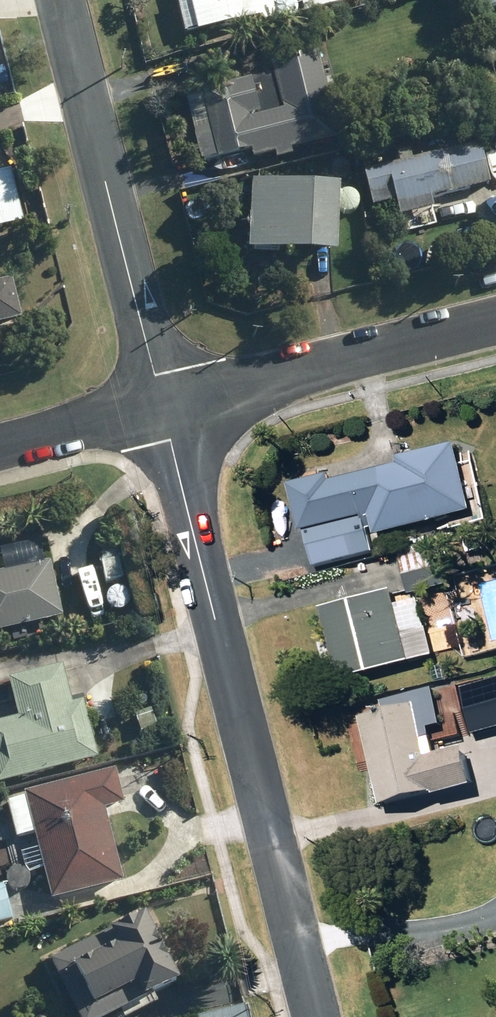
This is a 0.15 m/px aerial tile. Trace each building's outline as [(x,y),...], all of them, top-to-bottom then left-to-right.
[(262,22),(263,26),(282,22),(276,0),(189,0),(189,1),(174,5),(181,30),(195,27),(197,38),(262,22)] [(355,6),(354,0),(300,0),(305,18),(355,6)] [(488,14),(495,12),(495,0),(485,0),(488,14)] [(272,47),(265,44),(258,48),(256,55),(259,61),(266,64),(272,61),(275,54),(272,47)] [(337,143),(317,58),(271,70),(274,83),(186,104),(201,166),(217,162),(219,166),(252,157),(254,164),(275,159),(277,165),(293,160),(291,154),(337,143)] [(479,150),(412,166),(410,156),(398,160),(400,169),(364,179),(372,213),(397,207),(400,222),(435,213),(432,204),(489,190),(479,150)] [(28,224),(14,173),(0,177),(0,232),(28,224)] [(248,258),(338,263),(342,194),(252,189),(248,258)] [(0,293),(0,364),(3,363),(1,356),(7,354),(2,335),(29,328),(19,289),(0,293)] [(377,538),(472,512),(453,441),(401,455),(402,460),(335,478),(332,467),(286,479),(299,529),(369,510),(377,538)] [(315,573),(374,557),(363,517),(304,533),(315,573)] [(409,599),(446,590),(437,553),(400,563),(409,599)] [(62,623),(50,568),(0,579),(0,638),(62,623)] [(391,598),(321,615),(339,687),(436,662),(430,635),(403,642),(391,598)] [(98,766),(84,707),(70,709),(61,671),(10,682),(16,705),(4,708),(8,726),(0,729),(0,789),(98,766)] [(475,732),(495,727),(495,677),(463,686),(475,732)] [(360,727),(382,814),(435,801),(436,805),(474,795),(465,757),(438,764),(431,735),(442,733),(433,695),(412,700),(416,713),(360,727)] [(51,908),(124,889),(104,815),(125,810),(116,776),(25,799),(25,803),(7,808),(16,844),(34,840),(51,908)] [(0,892),(0,931),(12,928),(3,891),(0,892)] [(179,996),(144,925),(135,930),(133,924),(121,929),(123,934),(113,939),(113,937),(49,969),(73,1016),(130,1016),(143,1011),(144,1014),(179,996)]
